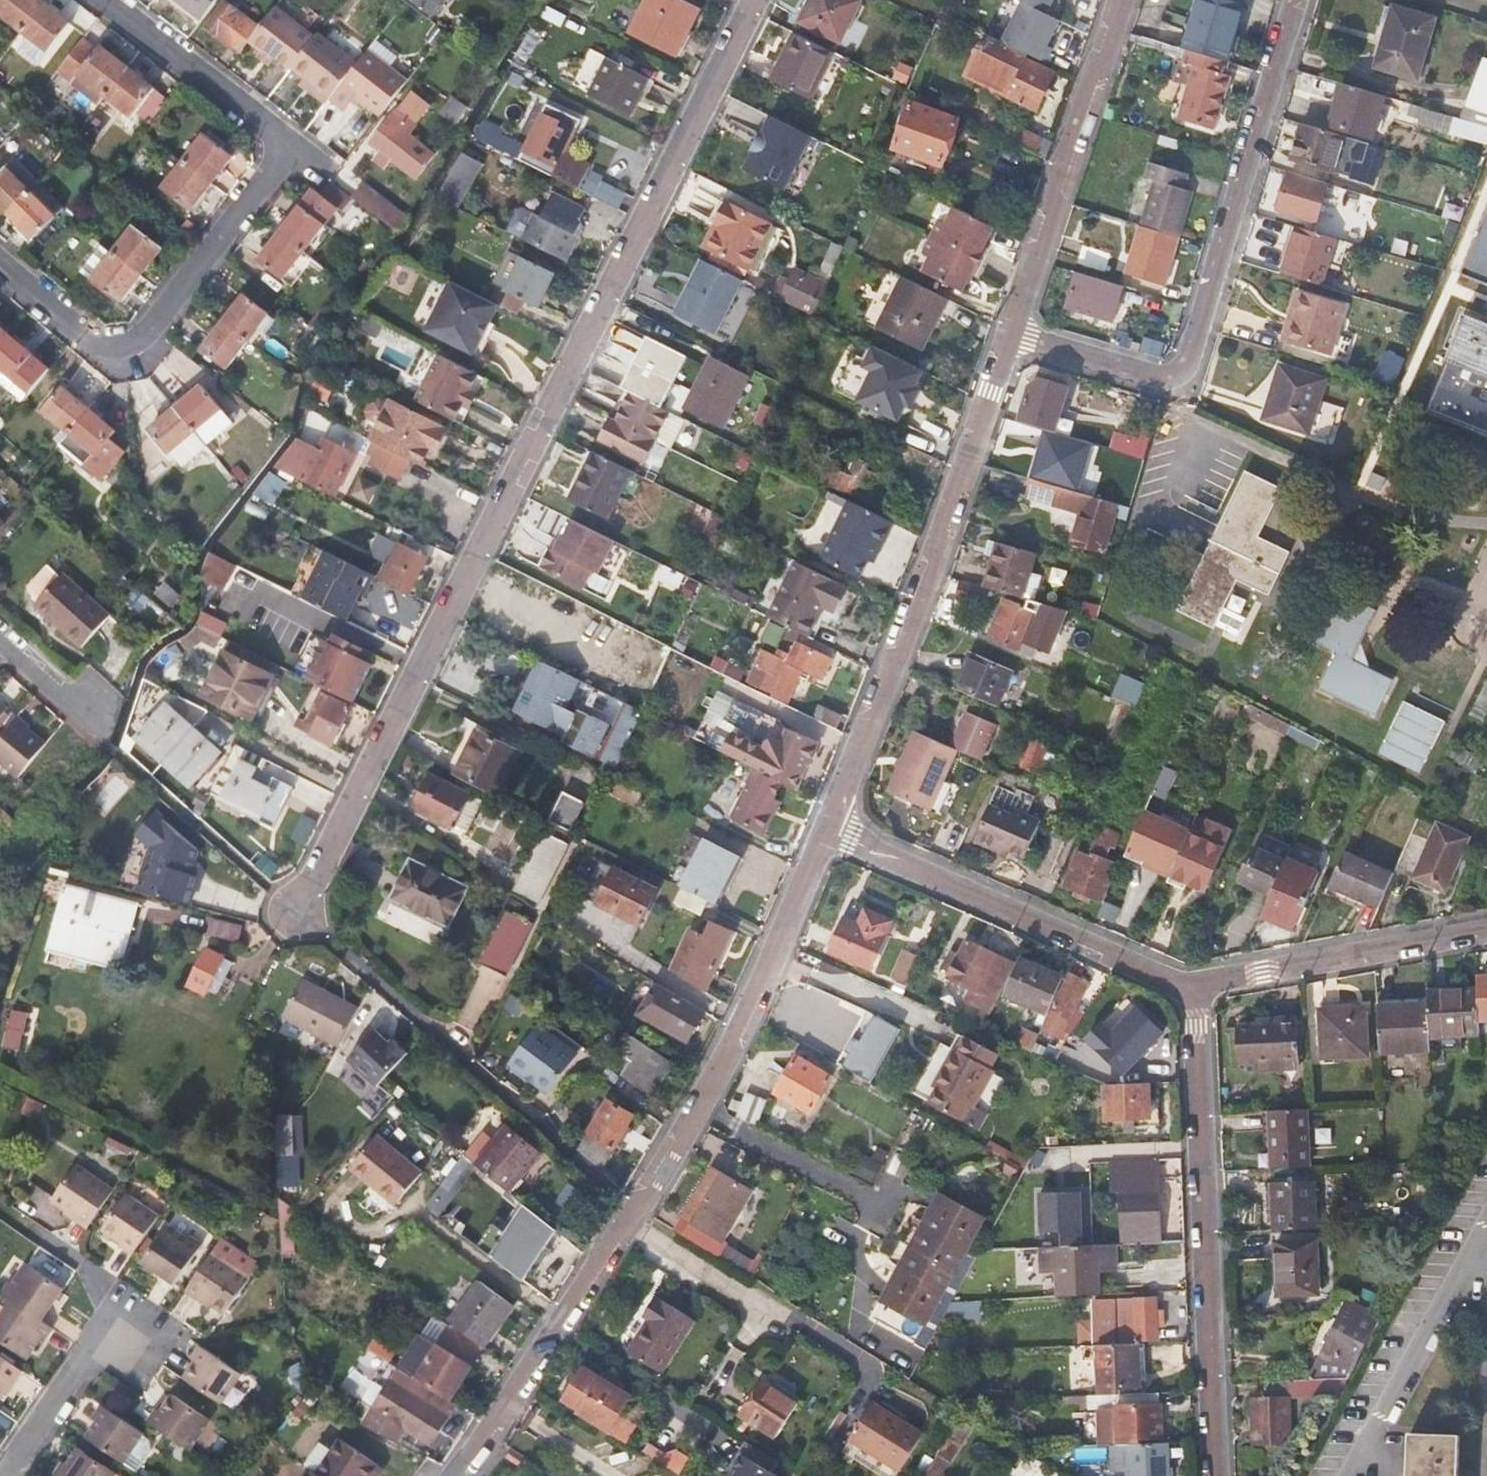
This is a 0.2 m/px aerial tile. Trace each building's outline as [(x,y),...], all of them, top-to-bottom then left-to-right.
[(24,32),(47,3),(42,0),(4,0),(0,5),(0,13),(24,32)] [(203,22),(221,0),(176,0),(203,22)] [(217,37),(239,55),(248,44),(273,11),(259,0),(226,0),(206,25),(218,34),(217,37)] [(430,22),(446,0),(401,0),(430,22)] [(701,13),(676,0),(652,0),(635,34),(679,57),(701,13)] [(865,0),(814,0),(804,21),(845,41),(865,0)] [(1050,16),(1058,1),(1062,3),(1064,0),(1020,0),(1031,6),(1050,16)] [(1186,51),(1191,53),(1229,64),(1246,6),(1227,0),(1201,0),(1186,51)] [(51,53),(74,24),(47,3),(24,32),(51,53)] [(1031,6),(1011,46),(1032,57),(1047,65),(1061,39),(1056,37),(1064,22),(1050,16),(1031,6)] [(316,38),(276,8),(273,11),(248,44),(288,74),(291,70),(316,38)] [(1418,82),(1437,21),(1393,8),(1375,69),(1418,82)] [(318,34),(316,38),(291,70),(305,81),(331,101),(336,93),(341,88),(358,65),(318,34)] [(838,54),(798,34),(775,82),(816,101),(838,54)] [(1011,46),(993,37),(974,74),(990,82),(1010,98),(1041,114),(1059,76),(1029,62),(1032,57),(1011,46)] [(61,72),(102,103),(107,97),(129,68),(101,46),(97,51),(84,41),(61,72)] [(341,88),(363,104),(381,117),(407,83),(388,68),(396,57),(376,42),(358,65),(341,88)] [(1196,68),(1189,89),(1180,119),(1215,130),(1230,78),(1225,77),(1229,64),(1191,53),(1187,65),(1196,68)] [(632,119),(652,81),(610,60),(591,98),(632,119)] [(1486,115),(1486,63),(1483,61),(1465,107),(1486,115)] [(134,116),(156,89),(129,68),(107,97),(134,116)] [(300,88),(326,108),(331,101),(305,81),(300,88)] [(1387,98),(1344,85),(1331,127),(1373,140),(1387,98)] [(938,98),(955,107),(960,95),(944,87),(938,98)] [(336,93),(357,109),(363,104),(341,88),(336,93)] [(458,126),(471,109),(457,98),(444,115),(458,126)] [(487,126),(480,140),(555,177),(582,191),(593,169),(573,158),(571,145),(583,119),(552,103),(527,152),(503,140),(505,135),(487,126)] [(945,169),(962,122),(915,106),(898,152),(945,169)] [(418,126),(397,110),(372,143),(383,152),(378,159),(388,167),(394,159),(419,180),(438,155),(425,144),(418,152),(414,148),(420,141),(412,134),(418,126)] [(1421,125),(1451,134),(1452,132),(1456,119),(1425,110),(1421,125)] [(797,127),(768,113),(741,163),(770,178),(797,127)] [(328,120),(321,114),(311,127),(319,132),(328,120)] [(999,115),(990,131),(1049,161),(1055,145),(999,115)] [(1456,119),(1452,132),(1470,138),(1474,124),(1456,119)] [(1369,145),(1303,126),(1293,163),(1349,180),(1352,167),(1362,169),(1369,145)] [(3,129),(0,133),(0,150),(12,138),(3,129)] [(237,156),(208,133),(187,162),(216,184),(237,156)] [(79,134),(72,143),(86,154),(92,145),(79,134)] [(12,215),(50,176),(25,152),(0,178),(0,203),(12,215)] [(466,154),(440,198),(457,207),(483,163),(466,154)] [(166,189),(194,211),(216,184),(187,162),(166,189)] [(1187,176),(1150,165),(1145,180),(1154,183),(1141,228),(1179,240),(1192,196),(1183,192),(1187,176)] [(1264,205),(1277,208),(1285,174),(1272,171),(1264,205)] [(37,239),(75,200),(50,176),(12,215),(37,239)] [(1330,189),(1291,177),(1279,213),(1319,225),(1330,189)] [(402,217),(364,185),(353,200),(391,231),(402,217)] [(605,185),(597,199),(600,200),(621,211),(628,196),(605,185)] [(1356,193),(1336,187),(1333,197),(1353,203),(1356,193)] [(317,188),(283,233),(306,251),(340,206),(317,188)] [(536,215),(524,239),(567,262),(580,236),(578,235),(584,224),(581,222),(587,210),(556,194),(543,218),(536,215)] [(718,220),(728,200),(724,198),(713,218),(718,220)] [(723,223),(711,248),(752,269),(774,223),(728,200),(718,220),(723,223)] [(997,228),(955,207),(947,224),(940,221),(925,254),(931,257),(924,272),(965,292),(974,273),(980,276),(992,250),(987,248),(997,228)] [(1462,273),(1486,283),(1486,209),(1462,273)] [(705,246),(711,248),(723,223),(718,220),(705,246)] [(165,249),(137,227),(116,254),(144,276),(165,249)] [(1141,228),(1139,228),(1125,275),(1165,286),(1179,240),(1141,228)] [(1332,238),(1298,228),(1284,276),(1317,287),(1332,238)] [(263,259),(286,277),(306,251),(283,233),(263,259)] [(123,303),(144,276),(116,254),(107,247),(85,274),(123,303)] [(1104,276),(1110,258),(1084,251),(1078,268),(1104,276)] [(540,308),(556,274),(523,257),(506,290),(523,299),(540,308)] [(741,280),(705,261),(677,316),(714,334),(741,280)] [(817,317),(829,289),(800,274),(796,280),(785,275),(774,296),(817,317)] [(1126,290),(1081,276),(1070,313),(1114,328),(1126,290)] [(950,301),(904,278),(878,328),(923,351),(950,301)] [(486,300),(452,283),(428,333),(475,356),(500,307),(486,300)] [(516,315),(523,299),(506,290),(494,284),(486,300),(500,307),(516,315)] [(1293,313),(1285,341),(1327,354),(1342,306),(1294,292),(1288,312),(1293,313)] [(271,313),(248,296),(226,323),(250,341),(271,313)] [(650,318),(627,307),(620,321),(643,332),(650,318)] [(1280,340),(1285,341),(1293,313),(1288,312),(1280,340)] [(720,336),(733,341),(741,318),(729,313),(720,336)] [(384,327),(366,318),(361,328),(379,337),(384,327)] [(1486,381),(1486,329),(1463,319),(1446,364),(1486,381)] [(205,350),(229,368),(250,341),(226,323),(205,350)] [(9,335),(0,328),(0,346),(9,335)] [(669,406),(689,351),(646,334),(625,389),(669,406)] [(52,372),(9,335),(0,346),(0,368),(33,396),(52,372)] [(913,391),(917,389),(925,373),(876,348),(865,368),(874,373),(859,403),(900,423),(908,407),(907,402),(913,391)] [(439,355),(416,402),(456,422),(463,407),(472,389),(479,375),(439,355)] [(1329,367),(1297,357),(1293,369),(1326,379),(1329,367)] [(621,373),(599,362),(592,374),(615,386),(621,373)] [(726,427),(749,380),(712,362),(687,408),(726,427)] [(1326,379),(1293,369),(1284,366),(1270,418),(1312,431),(1326,379)] [(315,393),(328,400),(331,394),(334,384),(328,380),(330,376),(325,374),(315,393)] [(1014,442),(1050,453),(1061,415),(1069,389),(1040,380),(1032,386),(1014,442)] [(232,419),(202,386),(177,408),(196,430),(207,442),(232,419)] [(64,389),(46,411),(72,434),(91,411),(64,389)] [(472,389),(463,407),(470,411),(479,392),(472,389)] [(922,392),(917,389),(913,391),(907,402),(908,407),(913,409),(922,392)] [(670,414),(633,395),(618,424),(611,421),(601,441),(649,466),(660,445),(655,443),(670,414)] [(393,404),(374,443),(380,446),(410,461),(421,467),(429,451),(433,453),(445,431),(393,404)] [(169,454),(196,430),(177,408),(150,431),(169,454)] [(111,441),(118,433),(91,411),(72,434),(98,456),(88,467),(104,481),(127,454),(111,441)] [(686,422),(670,414),(655,443),(660,445),(671,451),(686,422)] [(1061,415),(1050,453),(1056,455),(1067,417),(1061,415)] [(196,430),(169,454),(179,466),(207,442),(196,430)] [(1146,461),(1154,435),(1138,430),(1130,456),(1146,461)] [(88,467),(98,456),(72,434),(62,446),(88,467)] [(325,440),(303,481),(333,496),(354,454),(325,440)] [(410,461),(380,446),(370,467),(399,482),(410,461)] [(633,473),(595,454),(572,500),(610,520),(633,473)] [(1248,474),(1223,522),(1228,525),(1207,566),(1202,564),(1177,612),(1213,631),(1215,628),(1237,639),(1246,621),(1224,610),(1238,583),(1269,598),(1290,556),(1260,540),(1284,493),(1248,474)] [(372,501),(379,482),(361,476),(354,495),(372,501)] [(1101,555),(1116,505),(1031,480),(1026,496),(1081,513),(1071,545),(1101,555)] [(881,557),(896,527),(851,504),(822,562),(861,581),(869,563),(874,554),(881,557)] [(557,540),(543,568),(584,589),(594,571),(600,574),(616,542),(573,520),(561,543),(557,540)] [(1228,525),(1223,522),(1202,564),(1207,566),(1228,525)] [(397,573),(391,584),(411,594),(435,547),(420,539),(414,552),(401,546),(389,569),(397,573)] [(998,545),(985,588),(1024,600),(1037,558),(998,545)] [(654,560),(627,547),(622,557),(649,571),(654,560)] [(236,565),(209,551),(203,570),(202,578),(224,589),(236,565)] [(292,593),(305,599),(343,619),(352,601),(357,592),(361,595),(372,574),(328,552),(313,582),(301,576),(292,593)] [(877,567),(881,557),(874,554),(869,563),(877,567)] [(836,615),(849,590),(799,565),(790,585),(773,620),(808,638),(816,623),(822,626),(829,612),(836,615)] [(114,615),(67,574),(63,578),(52,568),(34,588),(35,592),(44,600),(40,604),(86,646),(114,615)] [(644,634),(674,649),(689,617),(685,615),(698,586),(670,574),(662,593),(656,590),(644,614),(658,621),(655,629),(648,626),(644,634)] [(761,614),(773,620),(790,585),(779,580),(761,614)] [(957,601),(981,609),(986,593),(962,586),(957,601)] [(1323,691),(1377,718),(1395,681),(1376,672),(1358,663),(1367,645),(1383,613),(1347,595),(1323,645),(1342,654),(1323,691)] [(352,601),(343,619),(350,622),(359,605),(352,601)] [(1038,616),(1007,602),(990,639),(1022,653),(1024,648),(1031,650),(1033,647),(1041,650),(1049,632),(1035,625),(1038,616)] [(808,638),(814,641),(822,626),(816,623),(808,638)] [(200,625),(172,642),(183,648),(198,639),(217,648),(222,637),(200,625)] [(644,634),(633,628),(626,641),(647,651),(651,644),(672,655),(674,649),(644,634)] [(307,680),(353,703),(372,667),(355,658),(359,649),(340,639),(336,648),(332,646),(326,658),(320,654),(307,680)] [(784,677),(775,694),(774,696),(789,703),(800,681),(809,684),(812,679),(824,685),(836,661),(800,644),(784,677)] [(1358,663),(1376,672),(1367,645),(1358,663)] [(252,719),(273,676),(225,651),(204,694),(252,719)] [(629,698),(641,675),(635,672),(641,659),(625,652),(607,688),(629,698)] [(570,745),(596,759),(612,726),(586,713),(582,721),(562,711),(578,679),(536,657),(509,710),(561,736),(563,732),(574,737),(570,745)] [(727,672),(746,680),(753,665),(733,657),(727,672)] [(975,657),(959,691),(1000,709),(1014,675),(975,657)] [(635,672),(641,675),(648,662),(641,659),(635,672)] [(762,688),(775,694),(784,677),(770,671),(762,688)] [(1126,706),(1136,710),(1146,685),(1128,677),(1117,702),(1126,706)] [(313,736),(332,746),(351,708),(333,699),(325,714),(314,708),(307,722),(311,725),(309,729),(315,733),(313,736)] [(10,711),(0,702),(0,723),(10,711)] [(1381,758),(1421,778),(1448,725),(1408,704),(1381,758)] [(194,785),(222,753),(166,705),(139,736),(194,785)] [(1136,710),(1126,706),(1114,730),(1125,735),(1136,710)] [(815,721),(837,731),(843,718),(822,707),(815,721)] [(951,748),(959,751),(982,761),(996,727),(966,715),(951,748)] [(0,741),(0,761),(22,779),(49,746),(30,731),(32,728),(19,718),(0,741)] [(732,729),(721,750),(757,769),(782,781),(795,788),(805,763),(809,764),(818,741),(787,728),(783,736),(776,733),(765,737),(762,743),(732,729)] [(479,732),(457,775),(498,796),(520,752),(479,732)] [(951,748),(917,733),(891,794),(932,811),(959,751),(951,748)] [(608,765),(620,770),(631,746),(619,741),(608,765)] [(1052,748),(1038,741),(1026,769),(1040,775),(1041,772),(1052,777),(1062,755),(1051,750),(1052,748)] [(237,747),(211,797),(222,802),(221,803),(276,829),(294,789),(272,777),(276,766),(237,747)] [(752,770),(745,767),(742,774),(749,777),(752,770)] [(782,781),(757,769),(732,818),(763,834),(774,814),(768,811),(774,798),(782,781)] [(108,810),(131,787),(114,771),(91,795),(108,810)] [(454,832),(471,797),(431,778),(414,813),(454,832)] [(568,794),(552,823),(573,833),(588,804),(568,794)] [(781,801),(774,798),(768,811),(774,814),(781,801)] [(976,843),(1000,853),(1002,848),(1009,851),(1026,859),(1043,821),(1018,810),(1016,816),(993,806),(976,843)] [(1117,846),(1129,851),(1143,817),(1132,812),(1117,846)] [(1475,837),(1422,812),(1397,869),(1449,893),(1475,837)] [(152,846),(136,891),(187,905),(197,877),(185,873),(189,860),(193,861),(196,851),(154,813),(137,832),(152,846)] [(1129,851),(1127,855),(1173,875),(1175,870),(1190,836),(1144,815),(1143,817),(1129,851)] [(1227,844),(1193,828),(1190,836),(1175,870),(1208,886),(1227,844)] [(1092,899),(1103,904),(1118,870),(1106,865),(1118,837),(1106,832),(1100,845),(1097,844),(1091,858),(1083,855),(1068,889),(1078,893),(1076,898),(1089,904),(1092,899)] [(547,834),(517,895),(540,910),(571,845),(547,834)] [(705,842),(681,888),(683,889),(710,902),(714,904),(737,858),(705,842)] [(1274,894),(1288,861),(1259,848),(1244,881),(1274,894)] [(1368,902),(1380,908),(1395,873),(1348,852),(1332,886),(1368,902)] [(714,904),(720,907),(743,861),(737,858),(714,904)] [(1278,918),(1276,924),(1294,931),(1319,875),(1288,861),(1274,894),(1266,913),(1278,918)] [(412,866),(397,896),(395,900),(413,909),(448,927),(464,893),(412,866)] [(639,937),(662,891),(618,869),(595,916),(639,937)] [(1332,886),(1329,893),(1364,909),(1368,902),(1332,886)] [(130,963),(144,905),(74,887),(58,946),(130,963)] [(703,915),(710,902),(683,889),(677,902),(703,915)] [(1368,902),(1364,909),(1377,915),(1380,908),(1368,902)] [(872,971),(892,924),(849,907),(829,953),(872,971)] [(1266,913),(1263,918),(1276,924),(1278,918),(1266,913)] [(508,973),(531,927),(507,915),(484,960),(508,973)] [(714,922),(707,935),(695,959),(714,969),(733,932),(714,922)] [(695,959),(707,935),(694,928),(672,970),(704,989),(714,969),(695,959)] [(967,941),(962,950),(953,966),(947,977),(982,994),(979,1000),(989,1005),(1009,966),(995,959),(996,956),(967,941)] [(953,966),(962,950),(954,946),(945,961),(953,966)] [(224,960),(207,951),(188,986),(206,995),(210,989),(216,992),(224,976),(218,972),(224,960)] [(1049,1015),(1064,979),(1020,960),(1006,995),(1049,1015)] [(1076,1014),(1090,984),(1071,975),(1049,1025),(1067,1033),(1070,1026),(1076,1029),(1082,1017),(1076,1014)] [(1480,1021),(1486,1020),(1486,978),(1479,979),(1479,983),(1479,990),(1480,1021)] [(285,1018),(342,1046),(360,1007),(304,980),(285,1018)] [(690,1039),(707,1012),(659,983),(643,1011),(690,1039)] [(1429,986),(1429,992),(1479,990),(1479,983),(1429,986)] [(1430,1005),(1379,1007),(1382,1054),(1433,1052),(1432,1037),(1481,1036),(1480,1021),(1479,990),(1429,992),(1430,997),(1430,1005)] [(1430,997),(1379,1000),(1379,1007),(1430,1005),(1430,997)] [(1170,1028),(1148,1005),(1121,1031),(1109,1018),(1094,1031),(1129,1068),(1170,1028)] [(5,1046),(21,1049),(30,1011),(14,1007),(5,1046)] [(1369,1057),(1368,1009),(1324,1011),(1325,1058),(1369,1057)] [(1300,1060),(1298,1016),(1269,1017),(1269,1022),(1242,1023),(1242,1059),(1258,1059),(1258,1061),(1300,1060)] [(375,1031),(349,1061),(379,1088),(409,1054),(394,1041),(391,1045),(383,1038),(375,1031)] [(653,1091),(670,1059),(625,1031),(616,1048),(632,1059),(624,1074),(653,1091)] [(554,1091),(578,1058),(542,1032),(518,1064),(554,1091)] [(387,1034),(383,1038),(391,1045),(394,1041),(387,1034)] [(1039,1037),(1032,1054),(1055,1064),(1065,1049),(1050,1042),(1039,1037)] [(1065,1049),(1068,1044),(1053,1037),(1050,1042),(1065,1049)] [(949,1049),(922,1100),(962,1122),(971,1106),(974,1108),(995,1072),(992,1070),(999,1057),(968,1040),(959,1055),(949,1049)] [(915,1096),(922,1100),(949,1049),(943,1046),(915,1096)] [(806,1111),(826,1076),(791,1056),(771,1090),(806,1111)] [(1150,1102),(1150,1085),(1105,1086),(1107,1122),(1127,1121),(1127,1130),(1135,1130),(1135,1127),(1161,1126),(1160,1102),(1150,1102)] [(730,1120),(737,1122),(753,1127),(761,1099),(739,1093),(731,1119),(730,1120)] [(605,1169),(633,1113),(609,1101),(583,1153),(605,1169)] [(33,1125),(39,1109),(25,1103),(19,1119),(33,1125)] [(1273,1168),(1311,1166),(1309,1108),(1272,1110),(1273,1168)] [(280,1110),(281,1149),(294,1149),(294,1110),(280,1110)] [(477,1165),(510,1193),(542,1154),(510,1128),(477,1165)] [(369,1183),(397,1206),(424,1174),(378,1135),(348,1172),(366,1187),(369,1183)] [(129,1145),(107,1136),(104,1143),(126,1153),(129,1145)] [(431,1205),(443,1212),(473,1165),(461,1157),(431,1205)] [(1124,1245),(1161,1244),(1157,1161),(1113,1163),(1114,1185),(1121,1185),(1124,1245)] [(87,1231),(114,1191),(76,1165),(51,1202),(76,1219),(73,1222),(87,1231)] [(713,1166),(678,1233),(723,1262),(731,1246),(724,1242),(754,1187),(713,1166)] [(1274,1230),(1318,1228),(1316,1181),(1273,1184),(1274,1230)] [(394,1209),(397,1206),(369,1183),(366,1187),(394,1209)] [(1064,1248),(1084,1247),(1082,1193),(1042,1195),(1043,1234),(1063,1233),(1064,1248)] [(132,1257),(159,1217),(127,1195),(102,1231),(121,1245),(119,1248),(132,1257)] [(944,1202),(916,1254),(954,1278),(983,1223),(944,1202)] [(532,1274),(550,1249),(519,1227),(501,1252),(532,1274)] [(176,1287),(203,1246),(189,1236),(186,1240),(168,1228),(143,1264),(176,1287)] [(1320,1294),(1317,1242),(1277,1244),(1279,1296),(1320,1294)] [(1056,1298),(1099,1296),(1098,1274),(1097,1246),(1084,1247),(1064,1248),(1048,1249),(1049,1276),(1055,1276),(1056,1298)] [(1097,1246),(1098,1274),(1107,1273),(1106,1246),(1097,1246)] [(251,1281),(213,1254),(185,1295),(199,1304),(202,1300),(226,1316),(251,1281)] [(954,1278),(916,1254),(886,1308),(880,1306),(870,1324),(914,1348),(925,1329),(926,1330),(954,1278)] [(1,1299),(13,1307),(41,1325),(63,1291),(27,1266),(13,1287),(10,1285),(1,1299)] [(483,1349),(485,1350),(520,1302),(486,1276),(451,1325),(483,1349)] [(662,1375),(696,1322),(664,1301),(662,1305),(657,1302),(647,1317),(652,1321),(631,1354),(662,1375)] [(1111,1346),(1140,1345),(1140,1340),(1158,1339),(1159,1329),(1165,1329),(1164,1312),(1158,1312),(1157,1301),(1122,1303),(1123,1331),(1110,1332),(1111,1346)] [(1379,1315),(1352,1303),(1315,1378),(1338,1377),(1347,1358),(1355,1362),(1379,1315)] [(52,1333),(41,1325),(13,1307),(0,1325),(0,1344),(26,1362),(40,1342),(44,1345),(52,1333)] [(423,1329),(400,1365),(454,1398),(483,1349),(451,1325),(450,1324),(440,1339),(423,1329)] [(398,1364),(400,1365),(423,1329),(421,1328),(398,1364)] [(1141,1387),(1140,1345),(1111,1346),(1100,1347),(1102,1395),(1123,1394),(1123,1389),(1141,1387)] [(198,1363),(208,1349),(203,1346),(193,1360),(198,1363)] [(198,1363),(185,1381),(224,1407),(245,1375),(208,1349),(198,1363)] [(23,1376),(0,1361),(0,1404),(11,1388),(14,1390),(23,1376)] [(585,1411),(583,1414),(615,1434),(639,1400),(622,1389),(624,1384),(609,1375),(606,1379),(589,1368),(568,1400),(585,1411)] [(393,1378),(362,1429),(397,1446),(407,1430),(431,1445),(458,1405),(404,1371),(397,1382),(393,1378)] [(1315,1378),(1264,1380),(1264,1396),(1253,1397),(1255,1445),(1292,1444),(1290,1397),(1337,1395),(1348,1377),(1338,1377),(1315,1378)] [(777,1439),(801,1404),(766,1381),(742,1416),(777,1439)] [(1159,1393),(1123,1394),(1102,1395),(1088,1396),(1086,1396),(1087,1409),(1099,1409),(1101,1454),(1110,1454),(1121,1453),(1143,1452),(1143,1449),(1163,1448),(1159,1393)] [(154,1428),(192,1454),(212,1424),(174,1397),(163,1414),(154,1428)] [(907,1469),(927,1437),(876,1406),(856,1437),(907,1469)] [(100,1425),(110,1411),(104,1407),(95,1422),(100,1425)] [(126,1468),(144,1441),(148,1436),(110,1411),(100,1425),(88,1442),(126,1468)] [(154,1428),(163,1414),(158,1411),(149,1425),(154,1428)] [(653,1440),(647,1450),(675,1467),(681,1457),(653,1440)] [(138,1475),(139,1475),(152,1458),(151,1446),(144,1441),(126,1468),(138,1475)] [(382,1469),(344,1442),(320,1475),(377,1475),(382,1469)] [(1462,1443),(1412,1442),(1411,1475),(1461,1475),(1462,1443)] [(1168,1450),(1143,1452),(1121,1453),(1110,1454),(1111,1475),(1169,1475),(1168,1450)] [(81,1453),(70,1468),(65,1475),(117,1475),(81,1453)] [(749,1458),(741,1472),(744,1474),(742,1475),(777,1475),(749,1458)] [(70,1468),(65,1465),(58,1475),(65,1475),(70,1468)]
